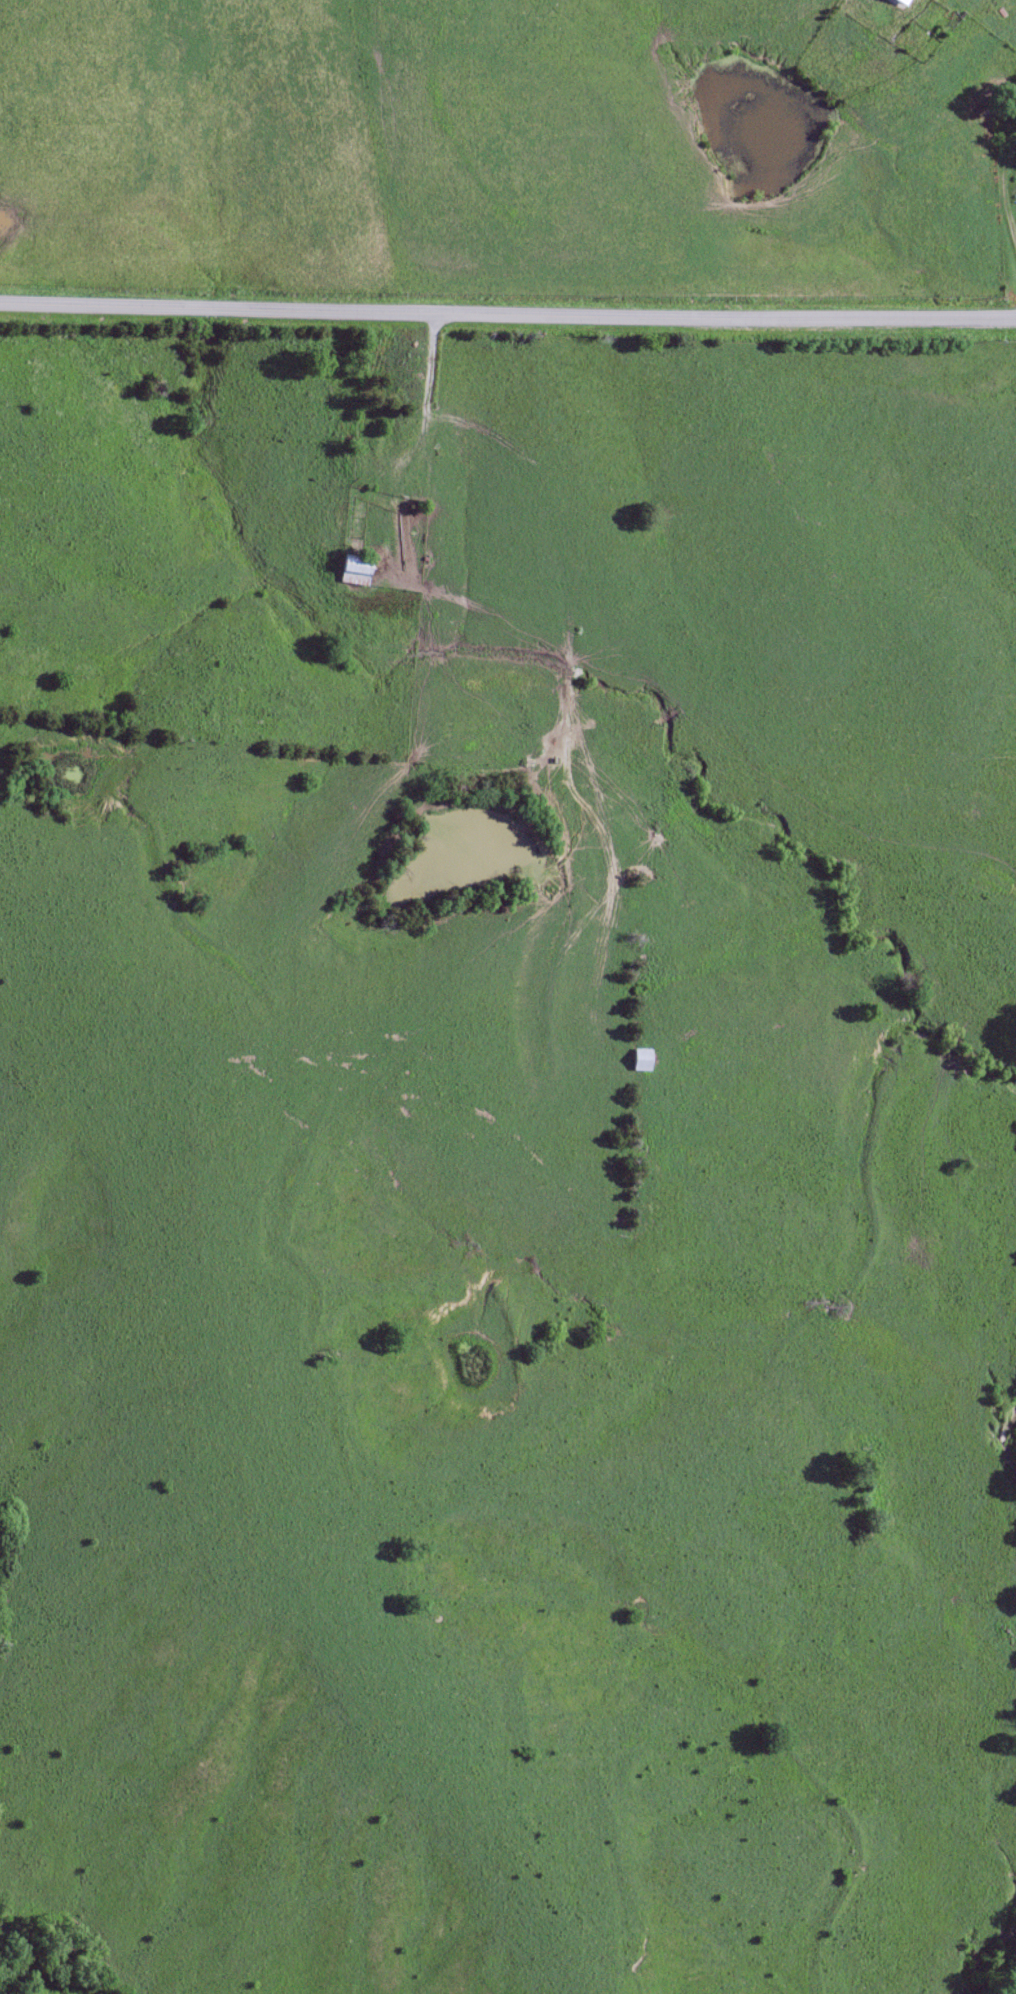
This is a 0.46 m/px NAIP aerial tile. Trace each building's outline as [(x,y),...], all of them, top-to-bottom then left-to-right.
[(337,579),(364,588),(372,562),(345,554),(337,579)] [(651,1070),(651,1048),(633,1048),(633,1070),(651,1070)]
